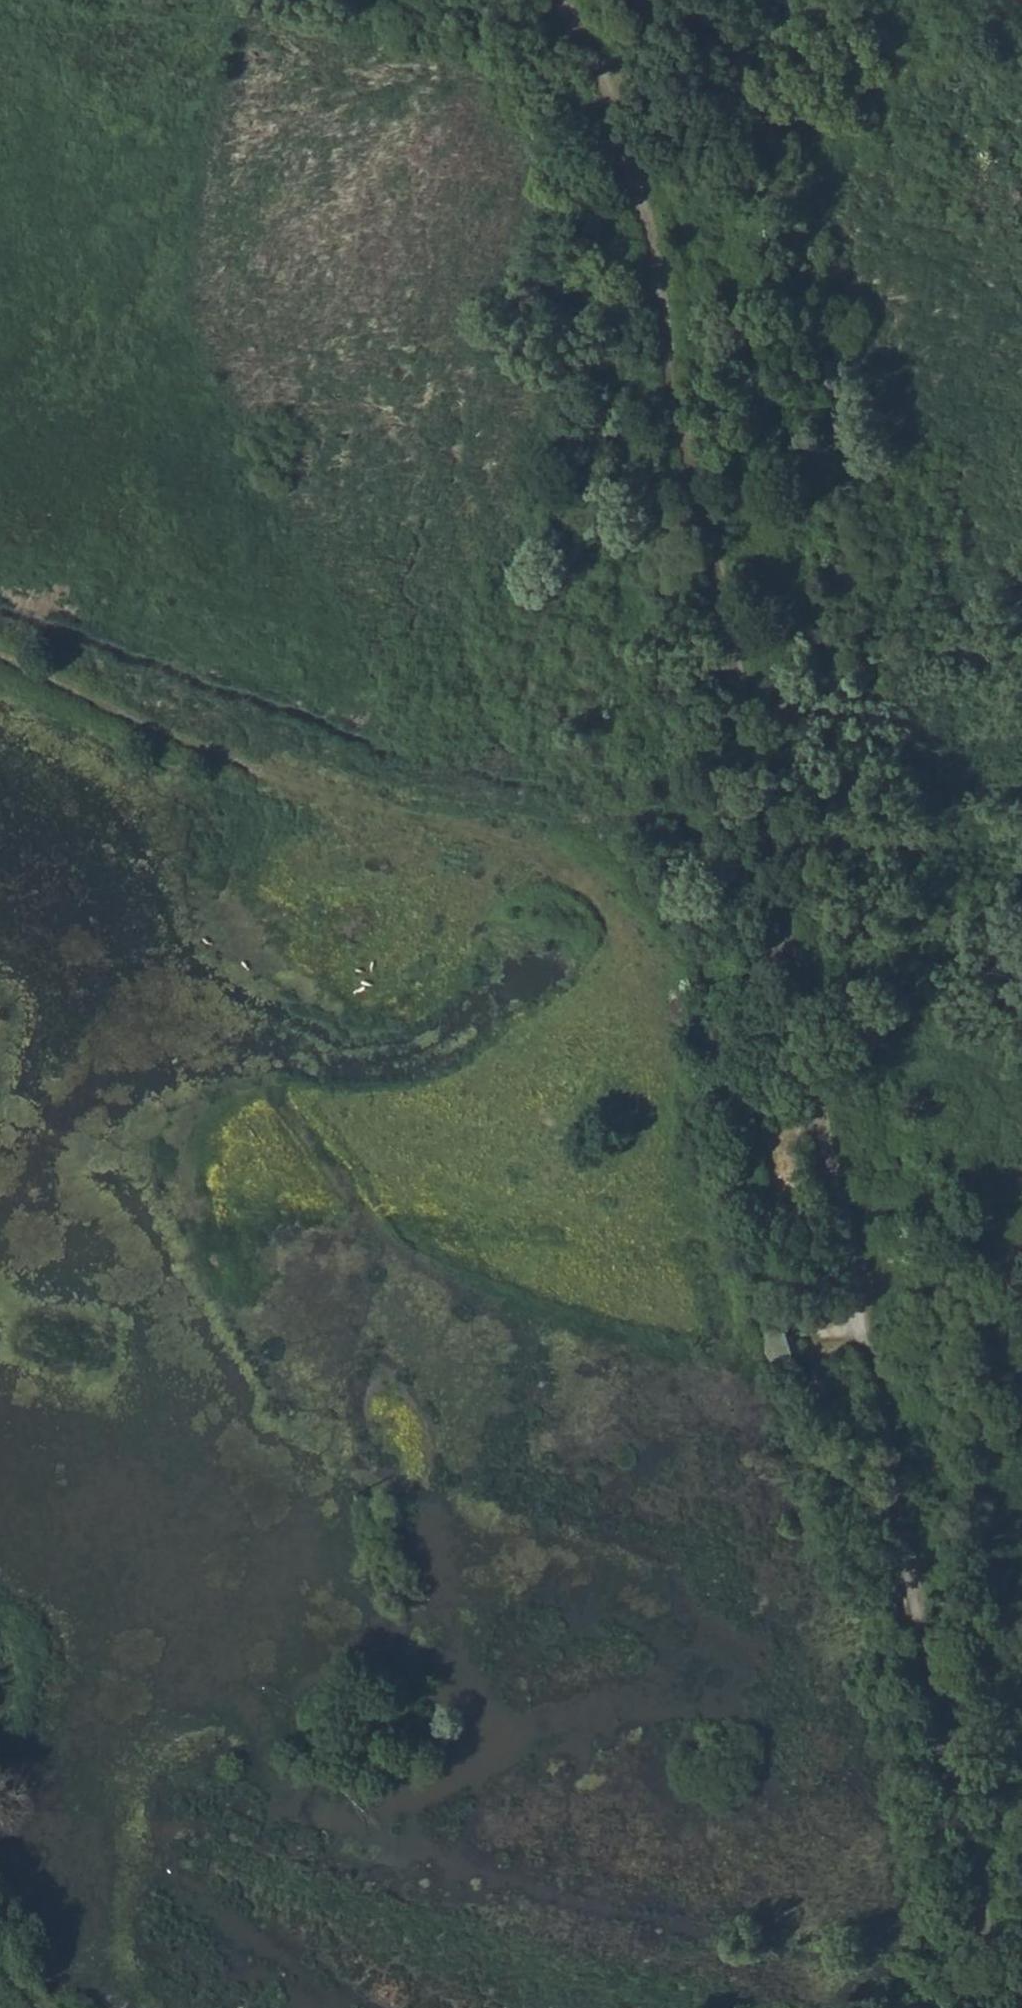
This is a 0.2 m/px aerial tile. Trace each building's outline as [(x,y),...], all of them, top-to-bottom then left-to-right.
[(787,1336),(782,1317),(765,1331),(767,1350),(791,1387),(801,1387),(787,1336)]
